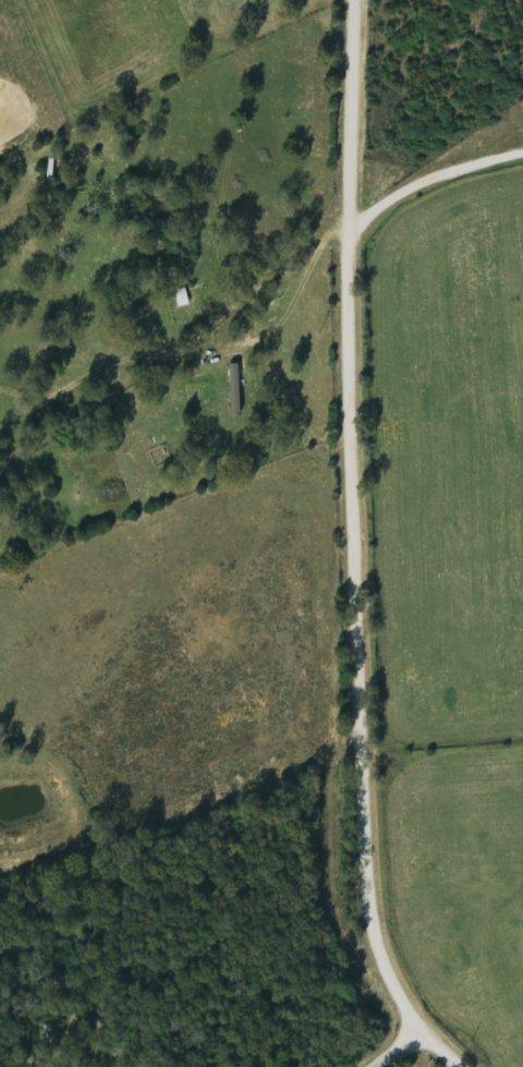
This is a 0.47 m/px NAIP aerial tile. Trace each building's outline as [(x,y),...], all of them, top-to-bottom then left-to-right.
[(231,365),(233,414),(244,414),(242,365),(231,365)]
